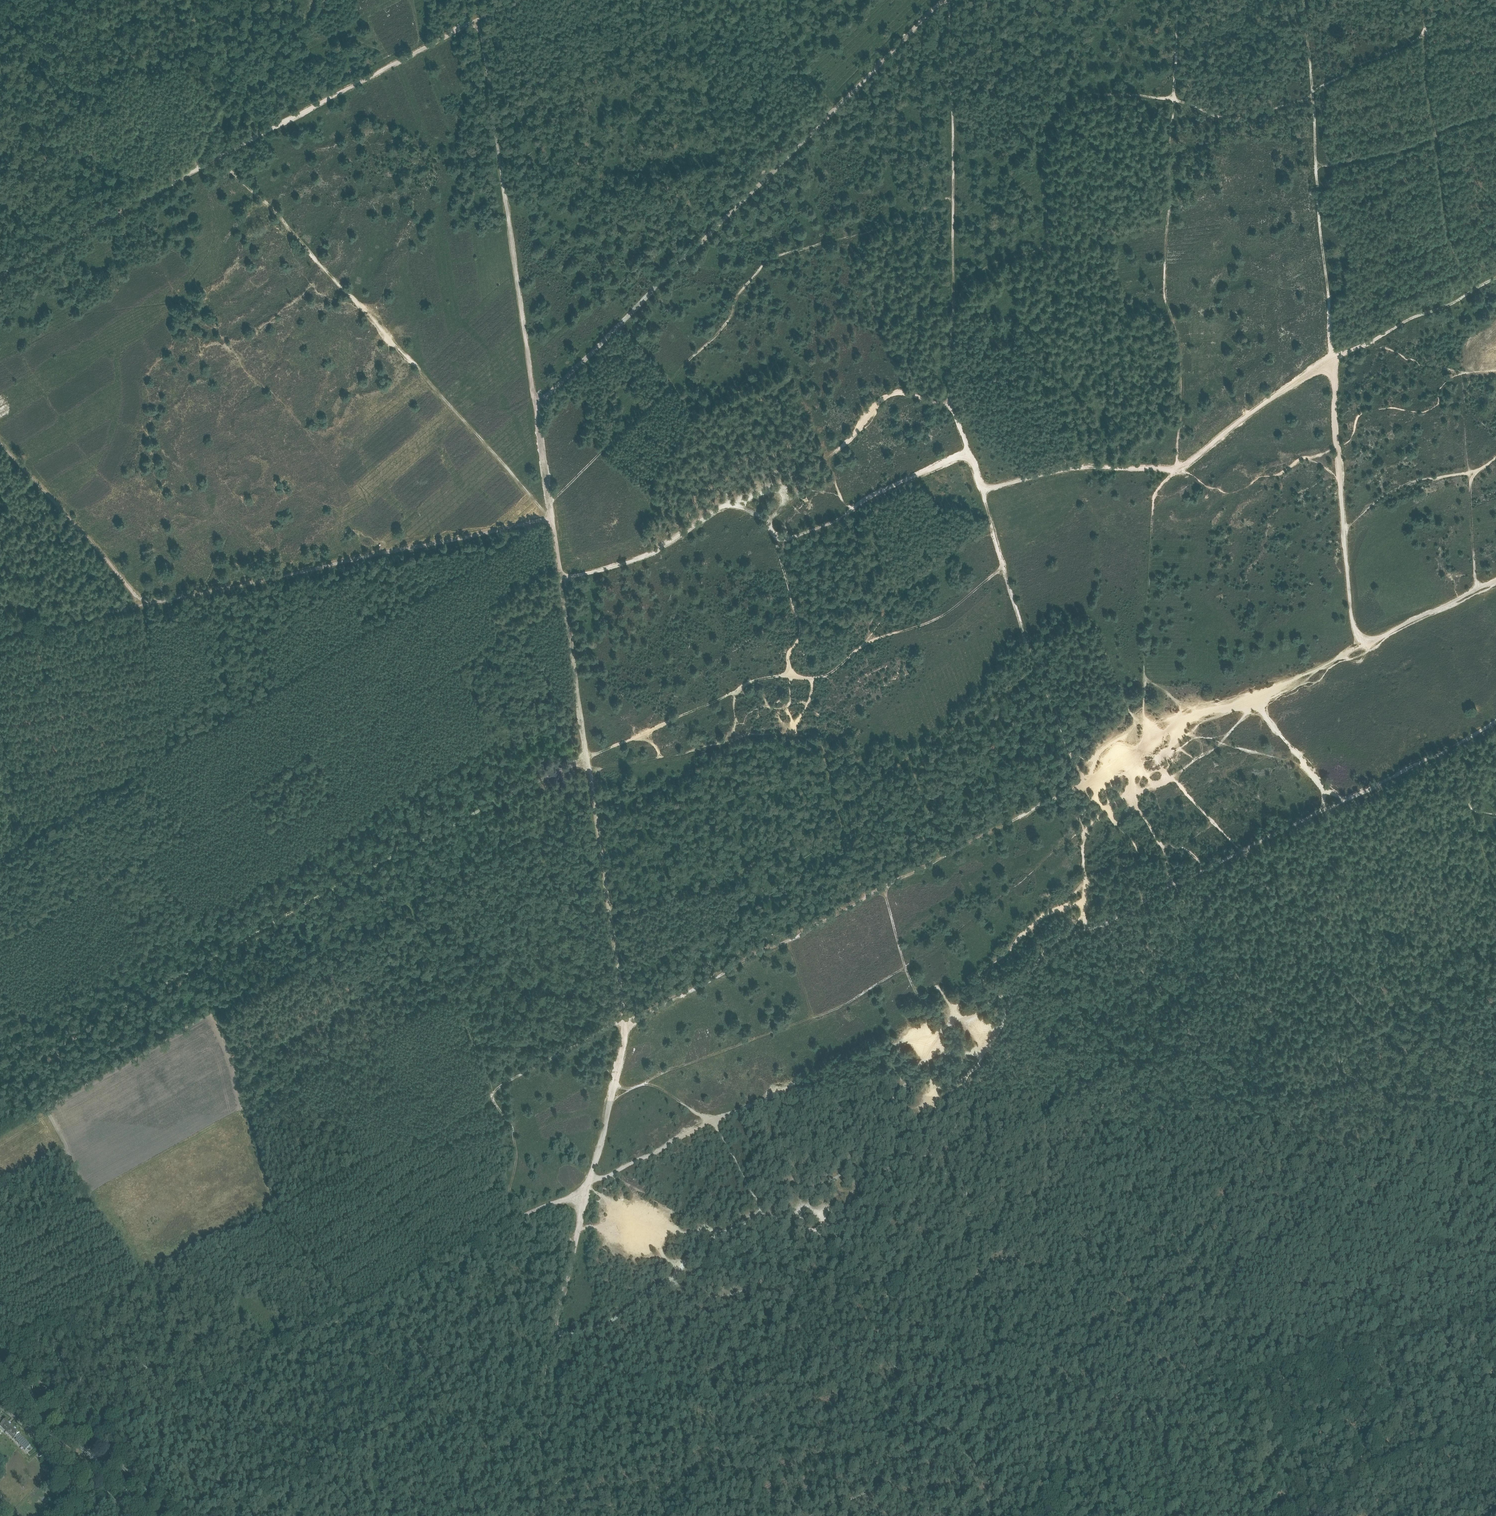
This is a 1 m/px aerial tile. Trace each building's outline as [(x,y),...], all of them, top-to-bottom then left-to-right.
[(0,1421),(5,1426),(4,1427),(8,1431),(9,1430),(12,1433),(12,1434),(15,1437),(19,1433),(6,1420),(5,1421),(0,1416),(0,1421)]
